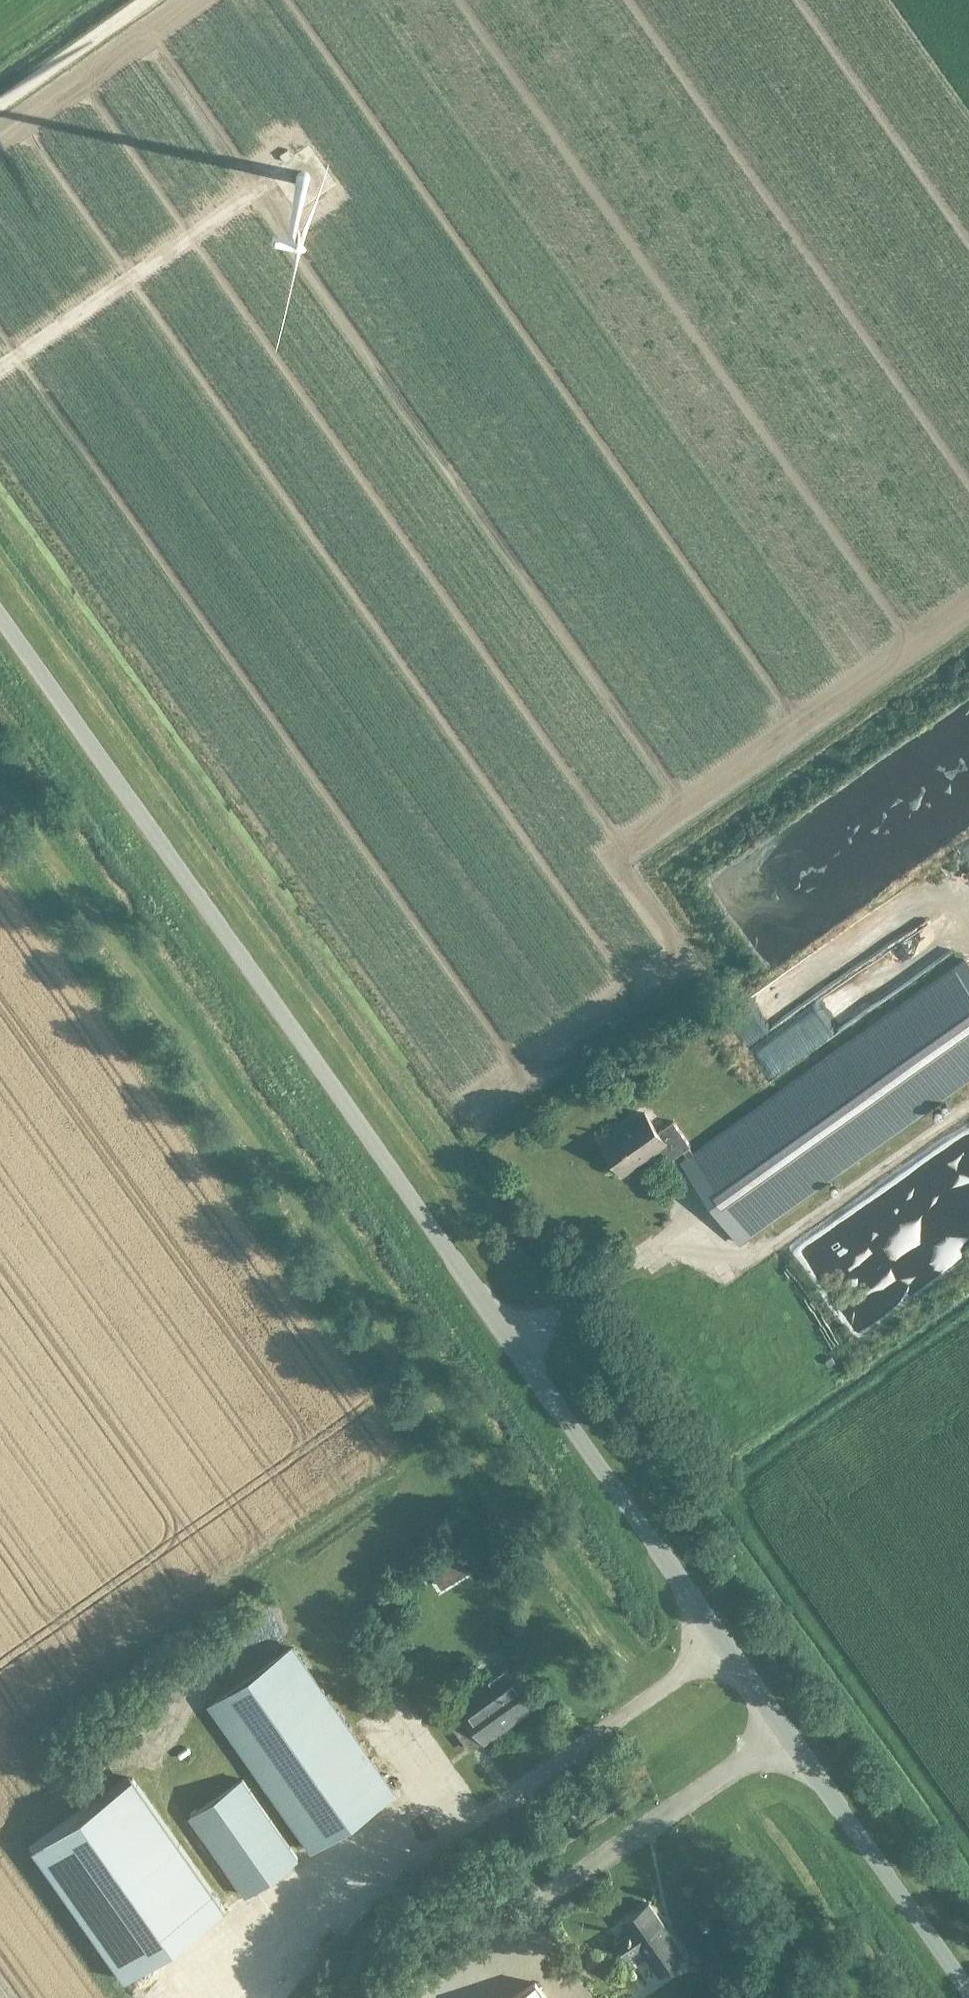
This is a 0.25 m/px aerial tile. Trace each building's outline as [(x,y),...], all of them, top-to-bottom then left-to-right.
[(954,960),(945,942),(961,934),(955,922),(911,943),(926,973),(954,960)] [(919,928),(904,936),(908,945),(924,938),(919,928)] [(911,998),(695,1152),(693,1153),(688,1158),(683,1161),(741,1243),(968,1080),(968,966),(965,960),(911,998)] [(689,1147),(691,1146),(673,1121),(658,1132),(645,1113),(602,1144),(623,1174),(660,1147),(669,1161),(683,1151),(688,1158),(693,1153),(689,1147)] [(842,1239),(860,1266),(867,1272),(870,1277),(894,1296),(911,1286),(916,1290),(968,1257),(968,1130),(805,1234),(792,1250),(833,1315),(856,1334),(864,1323),(816,1248),(830,1259),(838,1248),(837,1246),(842,1239)] [(460,1556),(433,1572),(441,1585),(467,1569),(460,1556)] [(392,1792),(292,1649),(212,1705),(313,1848),(392,1792)] [(464,1713),(457,1704),(443,1713),(462,1739),(475,1730),(484,1743),(536,1705),(516,1676),(513,1678),(507,1669),(488,1682),(495,1691),(464,1713)] [(126,1980),(176,1945),(225,1910),(132,1778),(33,1848),(126,1980)] [(298,1859),(243,1780),(190,1816),(245,1896),(298,1859)] [(593,1872),(606,1866),(600,1854),(587,1860),(593,1872)] [(659,1974),(686,1956),(649,1903),(623,1922),(630,1933),(617,1942),(627,1956),(640,1947),(659,1974)] [(535,1983),(514,1997),(546,1997),(535,1983)]
